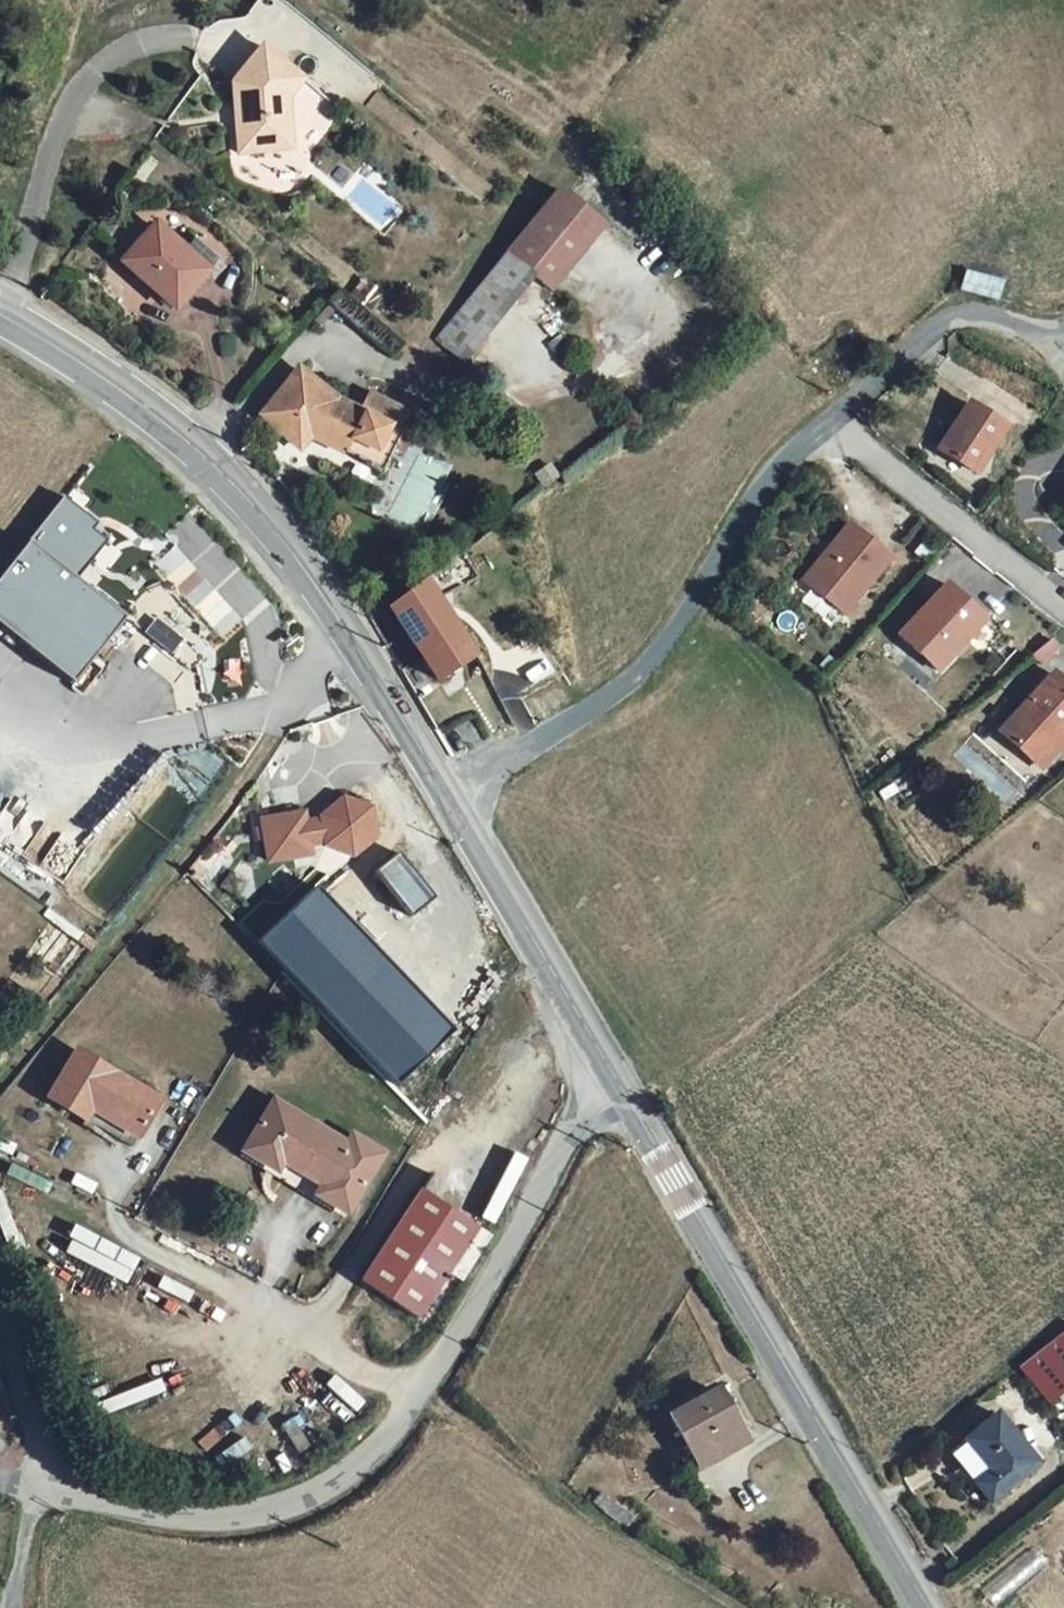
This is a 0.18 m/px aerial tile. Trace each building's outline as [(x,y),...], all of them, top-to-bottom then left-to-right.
[(229,124),(230,158),(246,158),(247,147),(267,147),(266,133),(277,121),(277,109),(295,89),(255,56),(228,88),(229,106),(232,106),(233,125),(229,124)] [(544,198),(420,347),(450,370),(520,284),(534,294),(585,233),(544,198)] [(141,234),(109,268),(160,315),(185,290),(190,294),(212,271),(183,244),(169,258),(141,234)] [(328,412),(302,389),(286,375),(247,420),(287,453),(297,442),(332,457),(336,449),(355,458),(369,434),(347,421),(328,412)] [(1013,414),(978,387),(945,433),(981,459),(1013,414)] [(357,398),(346,418),(347,421),(369,434),(355,458),(374,467),(381,451),(391,455),(396,441),(385,435),(393,416),(357,398)] [(355,458),(336,449),(332,457),(349,465),(355,458)] [(371,474),(374,467),(355,458),(349,465),(371,474)] [(897,541),(857,506),(810,562),(850,596),(897,541)] [(475,535),(446,558),(463,583),(493,561),(475,535)] [(423,687),(459,662),(443,638),(422,607),(464,584),(463,583),(446,558),(376,612),(423,687)] [(987,638),(1005,618),(989,603),(951,573),(909,621),(945,653),(971,624),(987,638)] [(1057,672),(1001,730),(1031,759),(1062,728),(1063,731),(1063,678),(1057,672)] [(352,855),(374,836),(368,808),(341,799),(319,818),(320,820),(304,824),(302,815),(260,823),(269,865),(310,856),(309,848),(325,845),(325,846),(352,855)] [(62,1045),(35,1092),(114,1141),(144,1094),(62,1045)] [(262,1096),(230,1148),(330,1209),(367,1152),(337,1132),(332,1139),(262,1096)] [(406,1187),(345,1279),(399,1315),(460,1223),(406,1187)] [(1051,1402),(1063,1391),(1063,1332),(1019,1366),(1051,1402)] [(725,1406),(713,1414),(705,1399),(662,1423),(690,1470),(743,1440),(725,1406)] [(1005,1490),(1039,1462),(999,1413),(965,1440),(1005,1490)]
